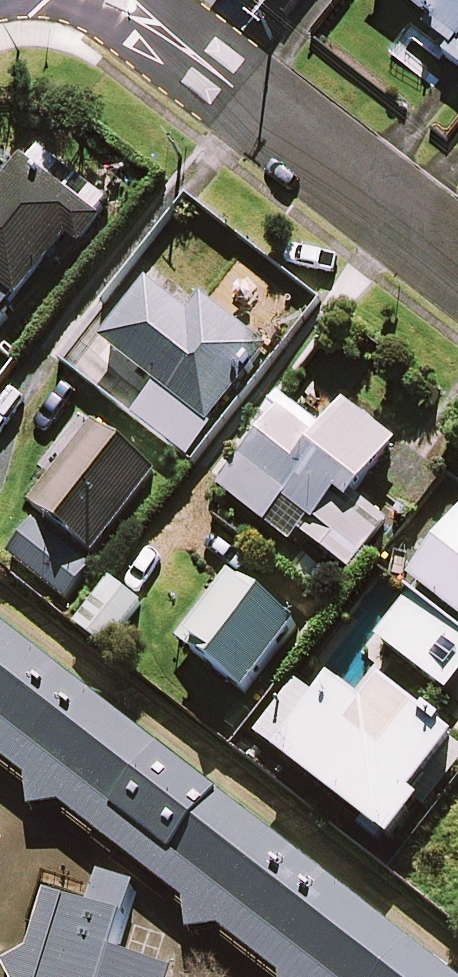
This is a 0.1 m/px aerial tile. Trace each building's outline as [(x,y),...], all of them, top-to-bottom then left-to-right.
[(439,26),(433,33),(453,49),(448,56),(457,64),(457,0),(407,0),(439,26)] [(40,153),(32,164),(27,160),(0,193),(0,324),(73,232),(85,242),(101,221),(51,181),(60,169),(40,153)] [(195,310),(157,280),(107,344),(207,423),(261,355),(248,346),(253,339),(203,300),(195,310)] [(325,435),(279,399),(264,419),(274,427),(224,490),(292,543),(301,531),(352,571),(399,512),(366,486),(399,444),(348,405),(325,435)] [(163,476),(99,422),(31,504),(95,557),(163,476)] [(93,568),(38,520),(8,556),(63,603),(93,568)] [(414,581),(422,587),(381,638),(452,694),(457,686),(457,525),(414,581)] [(301,624),(232,573),(181,643),(249,693),(301,624)] [(144,605),(115,582),(80,626),(109,649),(144,605)] [(0,621),(0,722),(330,976),(457,976),(0,621)] [(392,688),(369,716),(337,690),(286,754),(398,843),(457,767),(457,740),(392,688)] [(0,722),(0,757),(29,779),(33,811),(65,807),(187,902),(191,933),(223,929),(283,976),(330,976),(0,722)] [(68,901),(45,976),(174,976),(175,974),(117,956),(139,887),(102,875),(92,908),(68,901)] [(68,901),(50,895),(32,953),(8,965),(13,976),(45,976),(68,901)]
